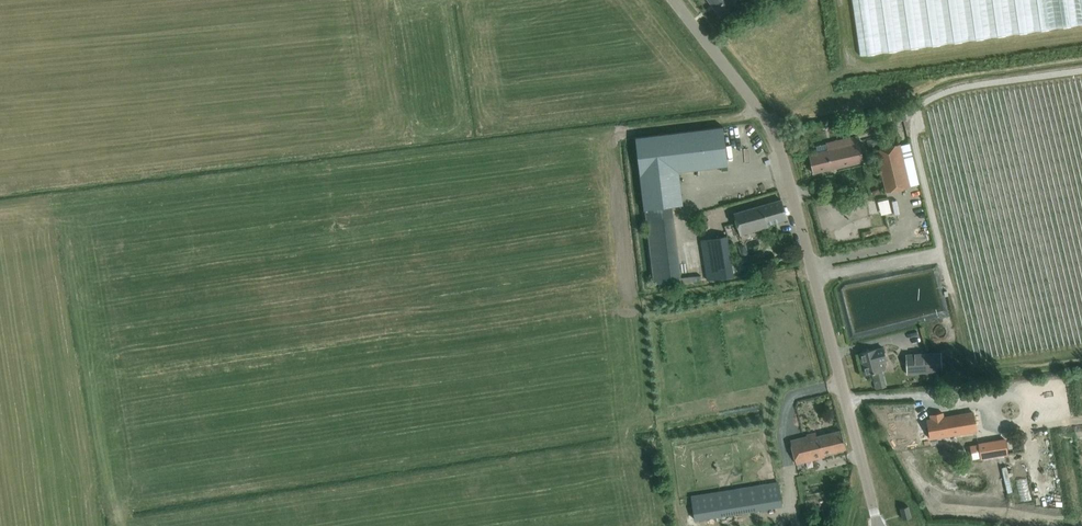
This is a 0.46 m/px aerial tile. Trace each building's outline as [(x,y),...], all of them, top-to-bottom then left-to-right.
[(720,15),(734,4),(731,0),(709,0),(720,15)] [(643,209),(645,209),(654,285),(682,282),(672,206),(683,204),(679,171),(728,165),(723,126),(634,137),(643,209)] [(812,173),(864,161),(859,140),(839,145),(838,141),(826,143),(827,150),(808,154),(812,173)] [(910,187),(899,143),(876,148),(886,191),(910,187)] [(768,226),(767,224),(786,219),(781,199),(733,213),(740,235),(768,226)] [(884,216),(895,215),(893,202),(883,203),(884,216)] [(727,235),(700,240),(706,280),(734,275),(727,235)] [(754,263),(747,264),(748,271),(756,270),(754,263)] [(886,360),(883,347),(876,349),(859,353),(863,366),(864,366),(866,374),(865,374),(865,375),(879,371),(881,371),(883,370),(885,369),(885,367),(886,366),(884,361),(886,360)] [(942,371),(940,352),(905,354),(906,373),(942,371)] [(931,419),(926,420),(929,438),(976,430),(973,411),(943,417),(942,414),(942,412),(930,414),(931,419)] [(846,449),(841,430),(816,435),(815,432),(790,439),(796,463),(814,459),(813,457),(846,449)] [(1006,442),(981,448),(984,463),(1010,457),(1006,442)] [(781,506),(778,482),(691,496),(695,519),(781,506)] [(900,508),(903,518),(903,519),(911,517),(908,506),(900,508)]
